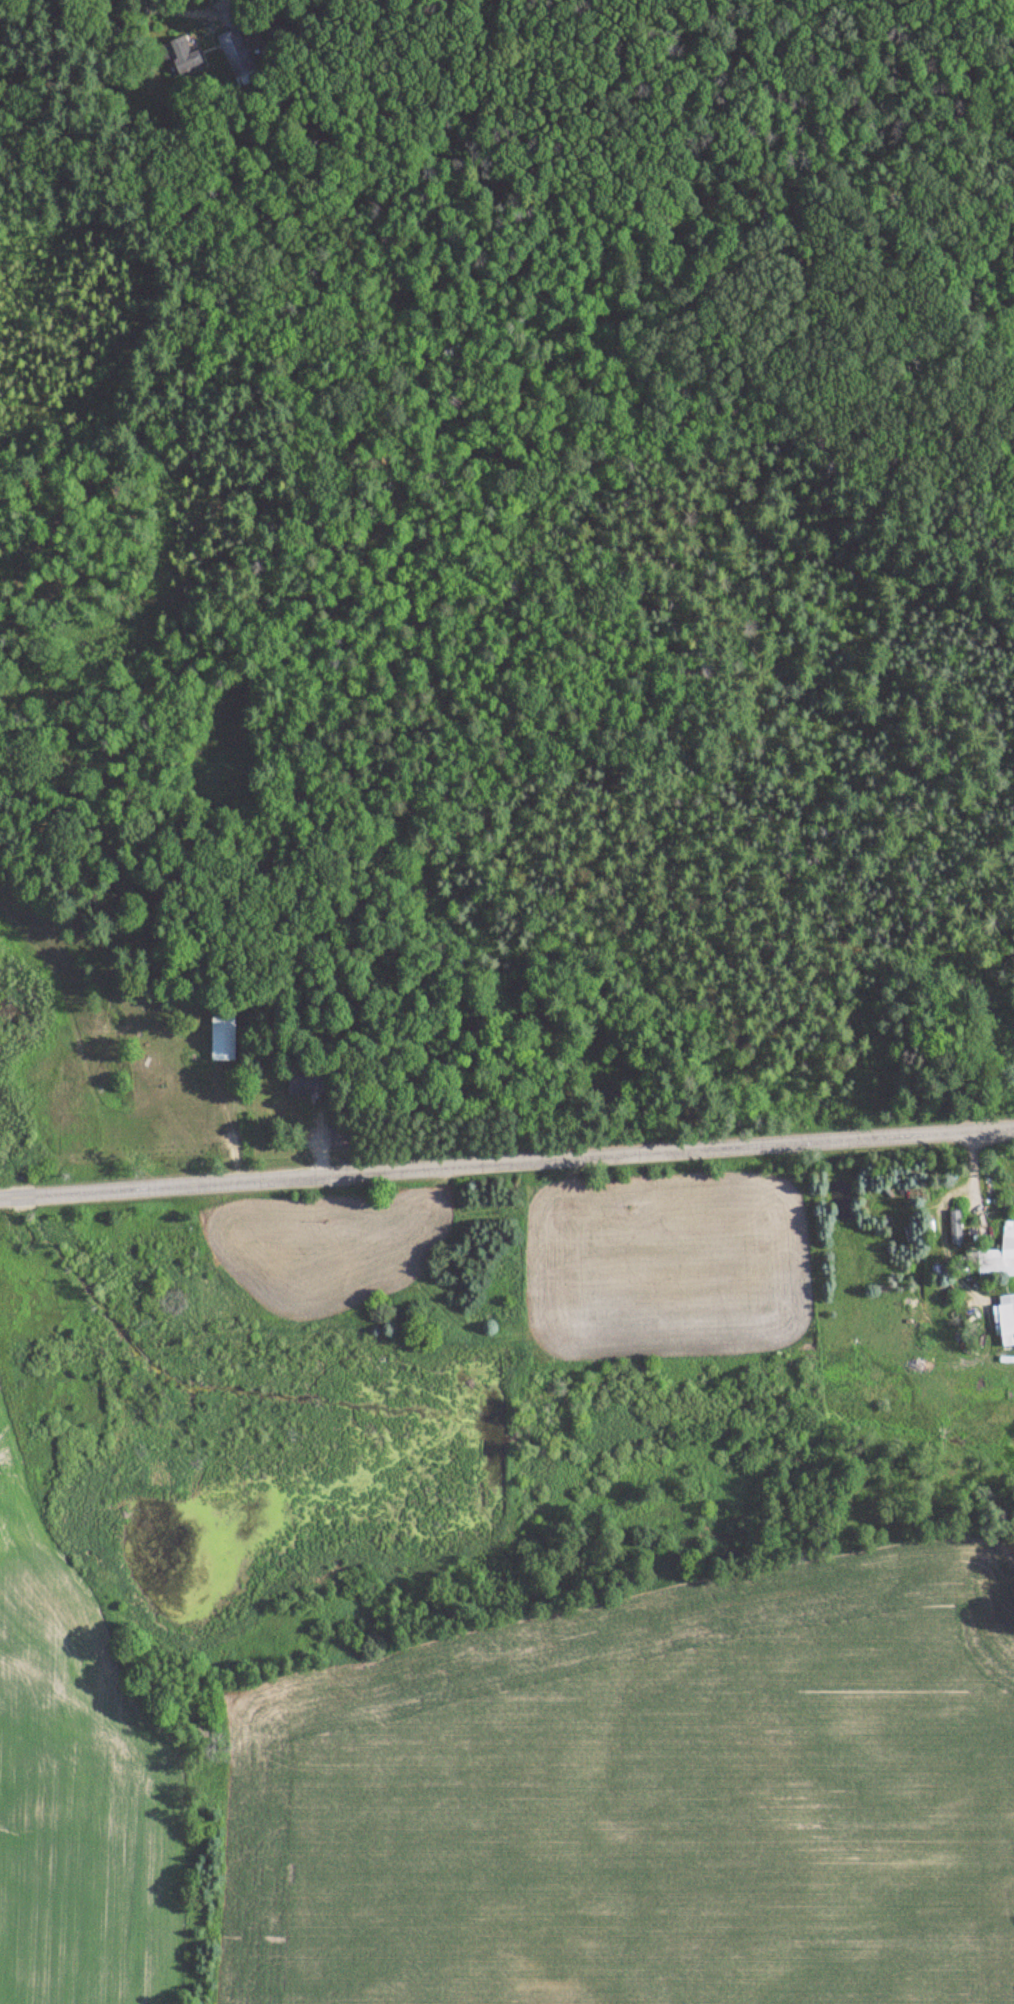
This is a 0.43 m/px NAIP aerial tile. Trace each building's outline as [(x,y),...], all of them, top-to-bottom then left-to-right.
[(220,34),(236,85),(256,79),(241,28),(220,34)] [(160,46),(166,62),(176,58),(182,75),(208,65),(202,48),(192,51),(187,36),(160,46)] [(214,1061),(238,1061),(238,1017),(214,1017),(214,1061)] [(327,1075),(290,1075),(290,1093),(327,1093),(327,1075)] [(952,1211),(952,1243),(963,1243),(963,1211),(952,1211)] [(1005,1219),(1005,1250),(973,1250),(974,1268),(980,1268),(980,1276),(1013,1275),(1013,1219),(1005,1219)] [(1006,1346),(1013,1346),(1013,1294),(1001,1296),(1006,1346)]
